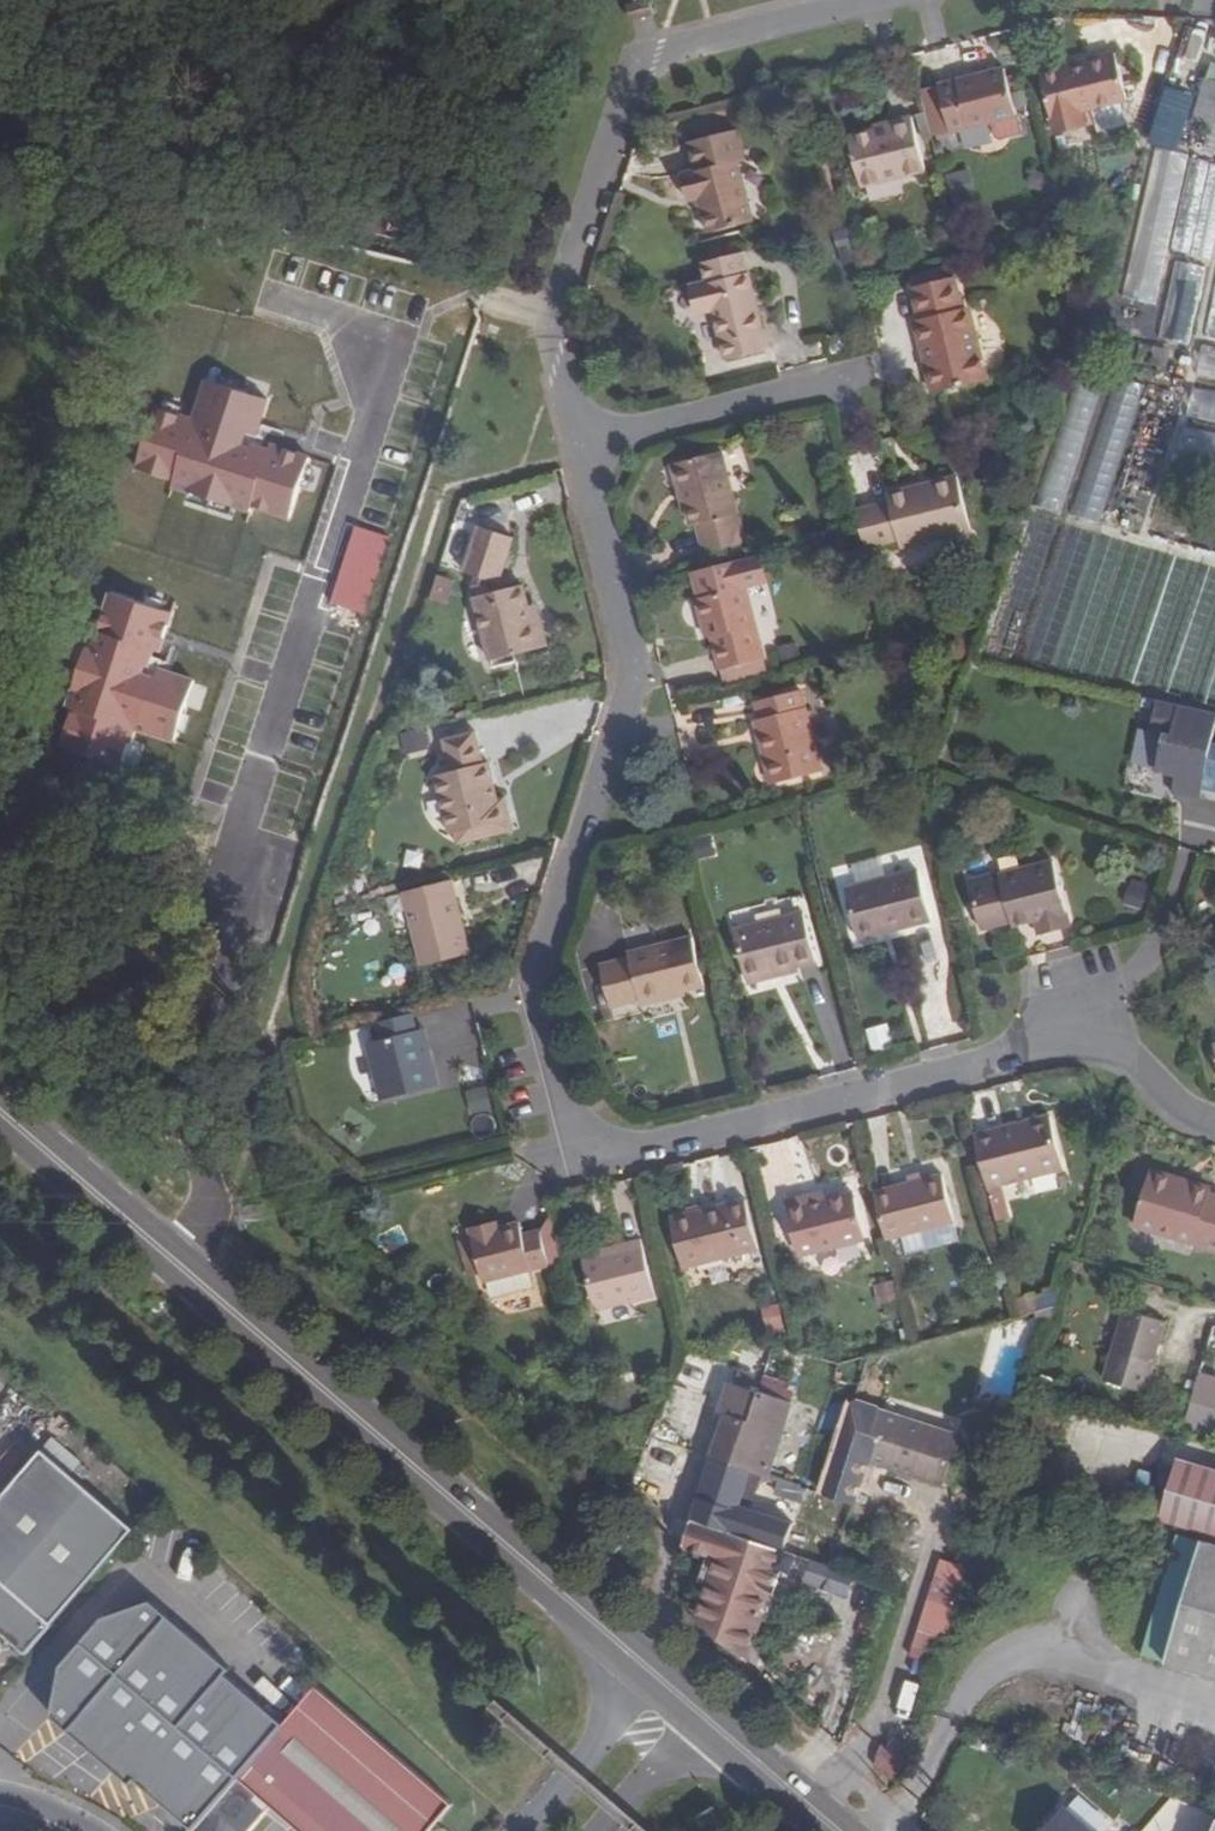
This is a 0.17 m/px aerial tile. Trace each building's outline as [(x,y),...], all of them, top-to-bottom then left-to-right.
[(629,8),(629,10),(634,23),(650,17),(648,8),(645,2),(629,8)] [(1068,81),(1037,89),(1052,148),(1081,140),(1078,126),(1123,113),(1112,67),(1067,78),(1068,81)] [(1205,78),(1191,122),(1204,127),(1199,146),(1214,151),(1214,82),(1205,78)] [(1000,82),(934,98),(947,145),(1012,129),(1000,82)] [(947,145),(934,98),(918,103),(930,148),(947,145)] [(875,144),(889,141),(887,134),(873,137),(875,144)] [(875,144),(873,137),(845,144),(858,198),(923,184),(911,136),(889,141),(875,144)] [(698,217),(704,243),(747,231),(733,171),(740,169),(732,139),(685,152),(692,180),(677,184),(683,210),(689,209),(695,207),(698,217)] [(1167,250),(1207,259),(1214,221),(1214,166),(1188,160),(1167,250)] [(973,168),(951,172),(956,203),(978,199),(973,168)] [(692,218),(698,217),(695,207),(689,209),(692,218)] [(1173,262),(1156,338),(1185,345),(1202,268),(1173,262)] [(692,296),(699,322),(709,319),(722,370),(762,360),(739,263),(698,273),(703,293),(692,296)] [(1201,337),(1214,340),(1214,274),(1201,337)] [(905,286),(907,296),(947,287),(944,277),(905,286)] [(924,371),(918,373),(925,404),(980,392),(964,324),(954,319),(947,287),(907,296),(915,328),(908,330),(914,356),(921,355),(924,371)] [(699,322),(692,296),(685,298),(692,325),(699,322)] [(1127,345),(1100,339),(1097,354),(1124,360),(1127,345)] [(1157,351),(1139,346),(1135,366),(1153,369),(1157,351)] [(1196,377),(1214,381),(1214,349),(1203,346),(1196,377)] [(914,356),(918,373),(924,371),(921,355),(914,356)] [(1061,514),(1104,378),(1080,371),(1037,506),(1061,514)] [(1068,514),(1101,524),(1146,385),(1117,376),(1068,514)] [(1186,420),(1214,426),(1214,390),(1193,386),(1186,420)] [(1176,421),(1141,410),(1111,502),(1146,512),(1176,421)] [(1183,427),(1176,463),(1214,471),(1214,434),(1183,427)] [(325,485),(188,441),(172,489),(309,533),(325,485)] [(678,501),(682,515),(687,535),(693,533),(700,561),(741,551),(718,460),(667,473),(675,501),(678,501)] [(909,504),(907,497),(884,504),(886,512),(853,521),(857,538),(862,555),(894,546),(897,555),(966,538),(952,485),(926,492),(928,499),(909,504)] [(928,499),(926,492),(907,497),(909,504),(928,499)] [(1033,516),(984,653),(1010,662),(1057,525),(1033,516)] [(1096,534),(1070,524),(1024,663),(1048,673),(1096,534)] [(476,581),(495,588),(497,588),(510,542),(477,532),(463,576),(476,581)] [(1100,534),(1056,667),(1079,675),(1125,543),(1100,534)] [(1153,551),(1130,544),(1085,675),(1109,684),(1153,551)] [(1161,551),(1119,677),(1147,686),(1189,560),(1161,551)] [(707,632),(710,645),(718,672),(761,661),(744,593),(765,588),(758,563),(688,580),(694,606),(692,606),(699,634),(707,632)] [(1198,563),(1155,688),(1184,697),(1214,603),(1214,568),(1198,563)] [(440,573),(434,598),(452,603),(458,578),(440,573)] [(477,605),(488,602),(486,597),(492,596),(491,590),(495,588),(476,581),(473,591),(477,605)] [(529,623),(526,610),(522,594),(488,602),(477,605),(473,606),(489,667),(545,652),(537,621),(529,623)] [(529,623),(537,621),(534,608),(526,610),(529,623)] [(1214,705),(1214,628),(1193,699),(1214,705)] [(703,647),(710,645),(707,632),(699,634),(703,647)] [(718,672),(721,688),(765,677),(761,661),(718,672)] [(761,745),(756,746),(766,790),(818,777),(796,694),(752,706),(757,725),(761,745)] [(1152,700),(1145,731),(1159,734),(1151,771),(1172,776),(1169,792),(1196,798),(1197,795),(1198,788),(1214,792),(1214,745),(1205,742),(1211,714),(1152,700)] [(761,745),(757,725),(750,727),(756,746),(761,745)] [(403,732),(407,754),(429,750),(425,728),(403,732)] [(486,790),(492,788),(486,765),(482,767),(473,737),(444,744),(451,775),(435,779),(449,838),(509,823),(505,807),(498,809),(492,811),(486,790)] [(498,809),(492,788),(486,790),(492,811),(498,809)] [(1198,788),(1197,795),(1203,796),(1204,800),(1214,803),(1214,792),(1198,788)] [(1035,914),(1036,920),(1039,935),(1071,926),(1055,863),(1000,876),(1001,880),(992,882),(994,890),(973,895),(982,928),(1014,920),(1035,914)] [(917,871),(844,889),(855,933),(889,925),(890,931),(930,921),(917,871)] [(994,890),(992,882),(990,874),(969,879),(973,895),(994,890)] [(469,958),(448,882),(401,894),(422,971),(469,958)] [(1016,926),(1036,920),(1035,914),(1014,920),(1016,926)] [(802,915),(732,932),(745,983),(815,965),(802,915)] [(889,925),(855,933),(856,940),(890,931),(889,925)] [(669,999),(684,995),(703,990),(691,944),(627,960),(641,1014),(671,1005),(669,999)] [(685,1001),(684,995),(669,999),(671,1005),(685,1001)] [(423,1065),(415,1037),(410,1017),(376,1025),(380,1042),(369,1045),(383,1102),(439,1089),(432,1063),(423,1065)] [(423,1065),(432,1063),(424,1034),(415,1037),(423,1065)] [(1059,1172),(1047,1122),(972,1140),(984,1191),(1059,1172)] [(1211,1196),(1178,1187),(1180,1180),(1152,1171),(1134,1225),(1214,1250),(1214,1198),(1211,1196)] [(898,1237),(953,1224),(941,1177),(871,1195),(882,1241),(898,1237)] [(1212,1190),(1180,1180),(1178,1187),(1211,1196),(1212,1190)] [(804,1205),(822,1201),(821,1193),(803,1198),(804,1205)] [(804,1205),(803,1198),(783,1203),(795,1258),(860,1243),(849,1196),(822,1201),(804,1205)] [(744,1201),(668,1220),(681,1269),(756,1249),(744,1201)] [(263,1221),(260,1206),(246,1209),(249,1224),(263,1221)] [(483,1279),(525,1269),(544,1264),(535,1229),(519,1233),(516,1222),(495,1227),(493,1221),(465,1228),(467,1235),(477,1272),(479,1281),(483,1279)] [(957,1241),(953,1224),(898,1237),(902,1254),(957,1241)] [(477,1272),(467,1235),(459,1238),(468,1274),(477,1272)] [(611,1252),(600,1255),(581,1260),(593,1307),(653,1292),(638,1237),(609,1245),(611,1252)] [(611,1252),(609,1245),(598,1247),(600,1255),(611,1252)] [(529,1285),(525,1269),(483,1279),(488,1297),(529,1285)] [(882,1304),(901,1300),(896,1279),(877,1284),(882,1304)] [(766,1305),(770,1332),(787,1330),(783,1302),(766,1305)] [(1159,1321),(1121,1311),(1110,1353),(1148,1363),(1159,1321)] [(726,1386),(748,1392),(752,1380),(741,1377),(730,1373),(726,1386)] [(802,1399),(805,1386),(768,1378),(766,1390),(802,1399)] [(747,1421),(756,1395),(748,1392),(726,1386),(718,1411),(724,1413),(747,1421)] [(750,1470),(761,1474),(767,1476),(788,1404),(766,1398),(756,1395),(747,1421),(724,1413),(709,1457),(750,1470)] [(955,1486),(969,1429),(884,1407),(869,1464),(955,1486)] [(1206,1439),(1213,1414),(1188,1408),(1181,1432),(1206,1439)] [(29,1662),(139,1536),(48,1456),(0,1512),(0,1636),(29,1662)] [(736,1510),(750,1470),(709,1457),(696,1497),(736,1510)] [(1203,1531),(1214,1535),(1214,1472),(1178,1462),(1161,1520),(1203,1531)] [(748,1513),(761,1474),(750,1470),(736,1510),(696,1497),(693,1508),(734,1520),(738,1521),(742,1520),(746,1517),(748,1513)] [(798,1501),(802,1488),(797,1486),(770,1477),(767,1484),(774,1486),(772,1492),(798,1501)] [(748,1539),(767,1545),(783,1551),(791,1523),(757,1512),(748,1539)] [(695,1617),(746,1659),(768,1594),(751,1590),(767,1545),(748,1539),(689,1519),(680,1547),(713,1561),(695,1617)] [(1203,1531),(1165,1661),(1214,1676),(1214,1535),(1203,1531)] [(914,1647),(941,1656),(961,1599),(935,1590),(914,1647)] [(189,1830),(199,1830),(286,1731),(228,1681),(233,1676),(154,1607),(106,1624),(64,1673),(54,1723),(133,1791),(137,1786),(189,1830)] [(318,1693),(286,1731),(199,1830),(258,1830),(273,1813),(294,1830),(439,1830),(456,1812),(318,1693)] [(1065,1805),(1040,1830),(1093,1830),(1065,1805)]
